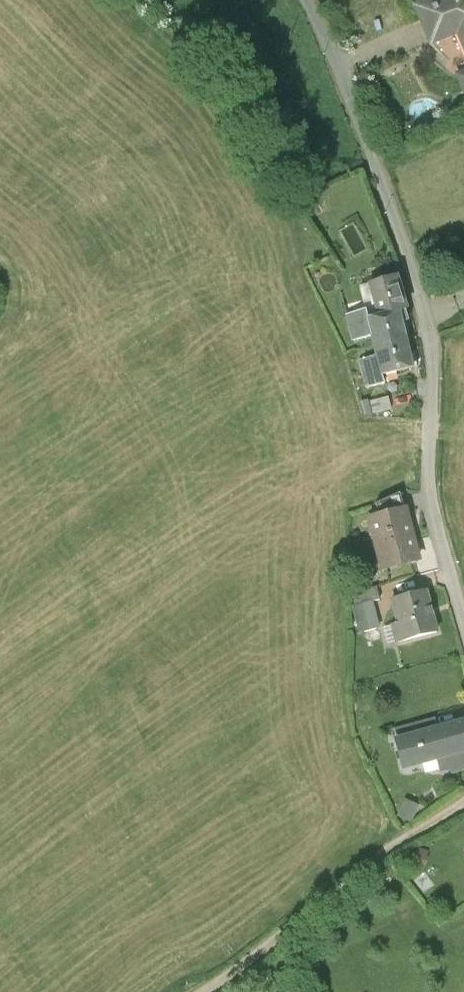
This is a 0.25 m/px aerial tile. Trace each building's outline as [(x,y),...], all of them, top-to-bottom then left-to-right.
[(414,10),(432,54),(461,42),(463,50),(463,0),(440,0),(414,10)] [(401,269),(370,276),(378,311),(401,306),(409,304),(401,269)] [(367,306),(347,311),(354,338),(374,332),(369,313),(367,306)] [(380,354),(384,372),(417,364),(401,306),(378,311),(369,313),(374,332),(380,354)] [(380,354),(359,358),(363,377),(384,372),(380,354)] [(411,504),(366,514),(379,569),(423,559),(411,504)] [(428,587),(390,596),(400,638),(438,629),(428,587)] [(374,600),(354,605),(361,633),(382,627),(374,600)] [(394,733),(402,766),(463,751),(463,719),(463,716),(394,733)]
